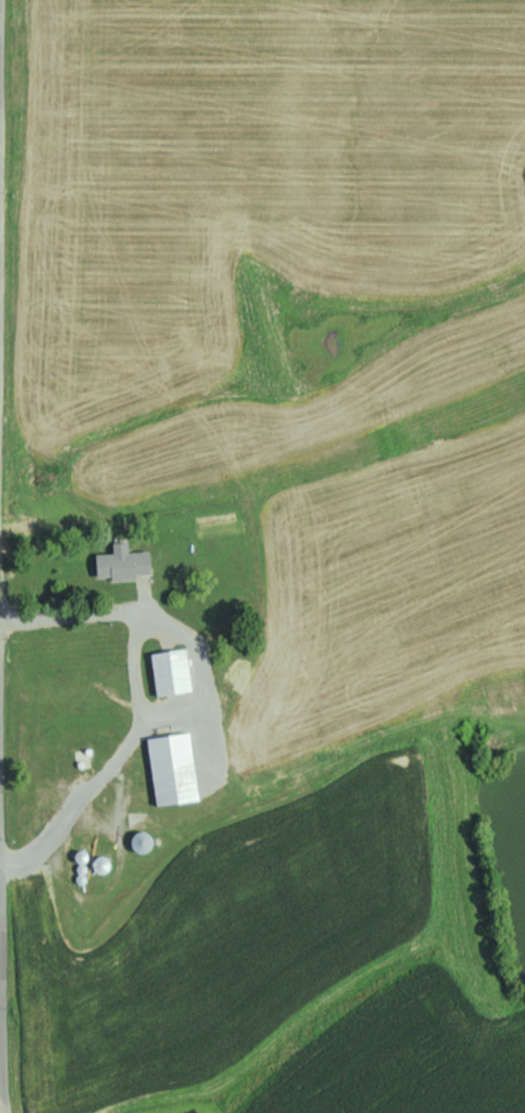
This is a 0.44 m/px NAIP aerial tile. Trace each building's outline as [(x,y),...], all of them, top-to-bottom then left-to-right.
[(149,551),(127,552),(127,542),(112,542),(113,554),(96,554),(96,579),(150,578),(149,551)] [(192,691),(186,648),(150,653),(156,696),(192,691)] [(189,733),(147,737),(155,805),(197,800),(189,733)] [(91,749),(75,749),(75,768),(91,768),(91,749)] [(130,841),(138,853),(152,845),(145,832),(130,841)] [(96,873),(106,872),(104,858),(94,859),(96,873)]
